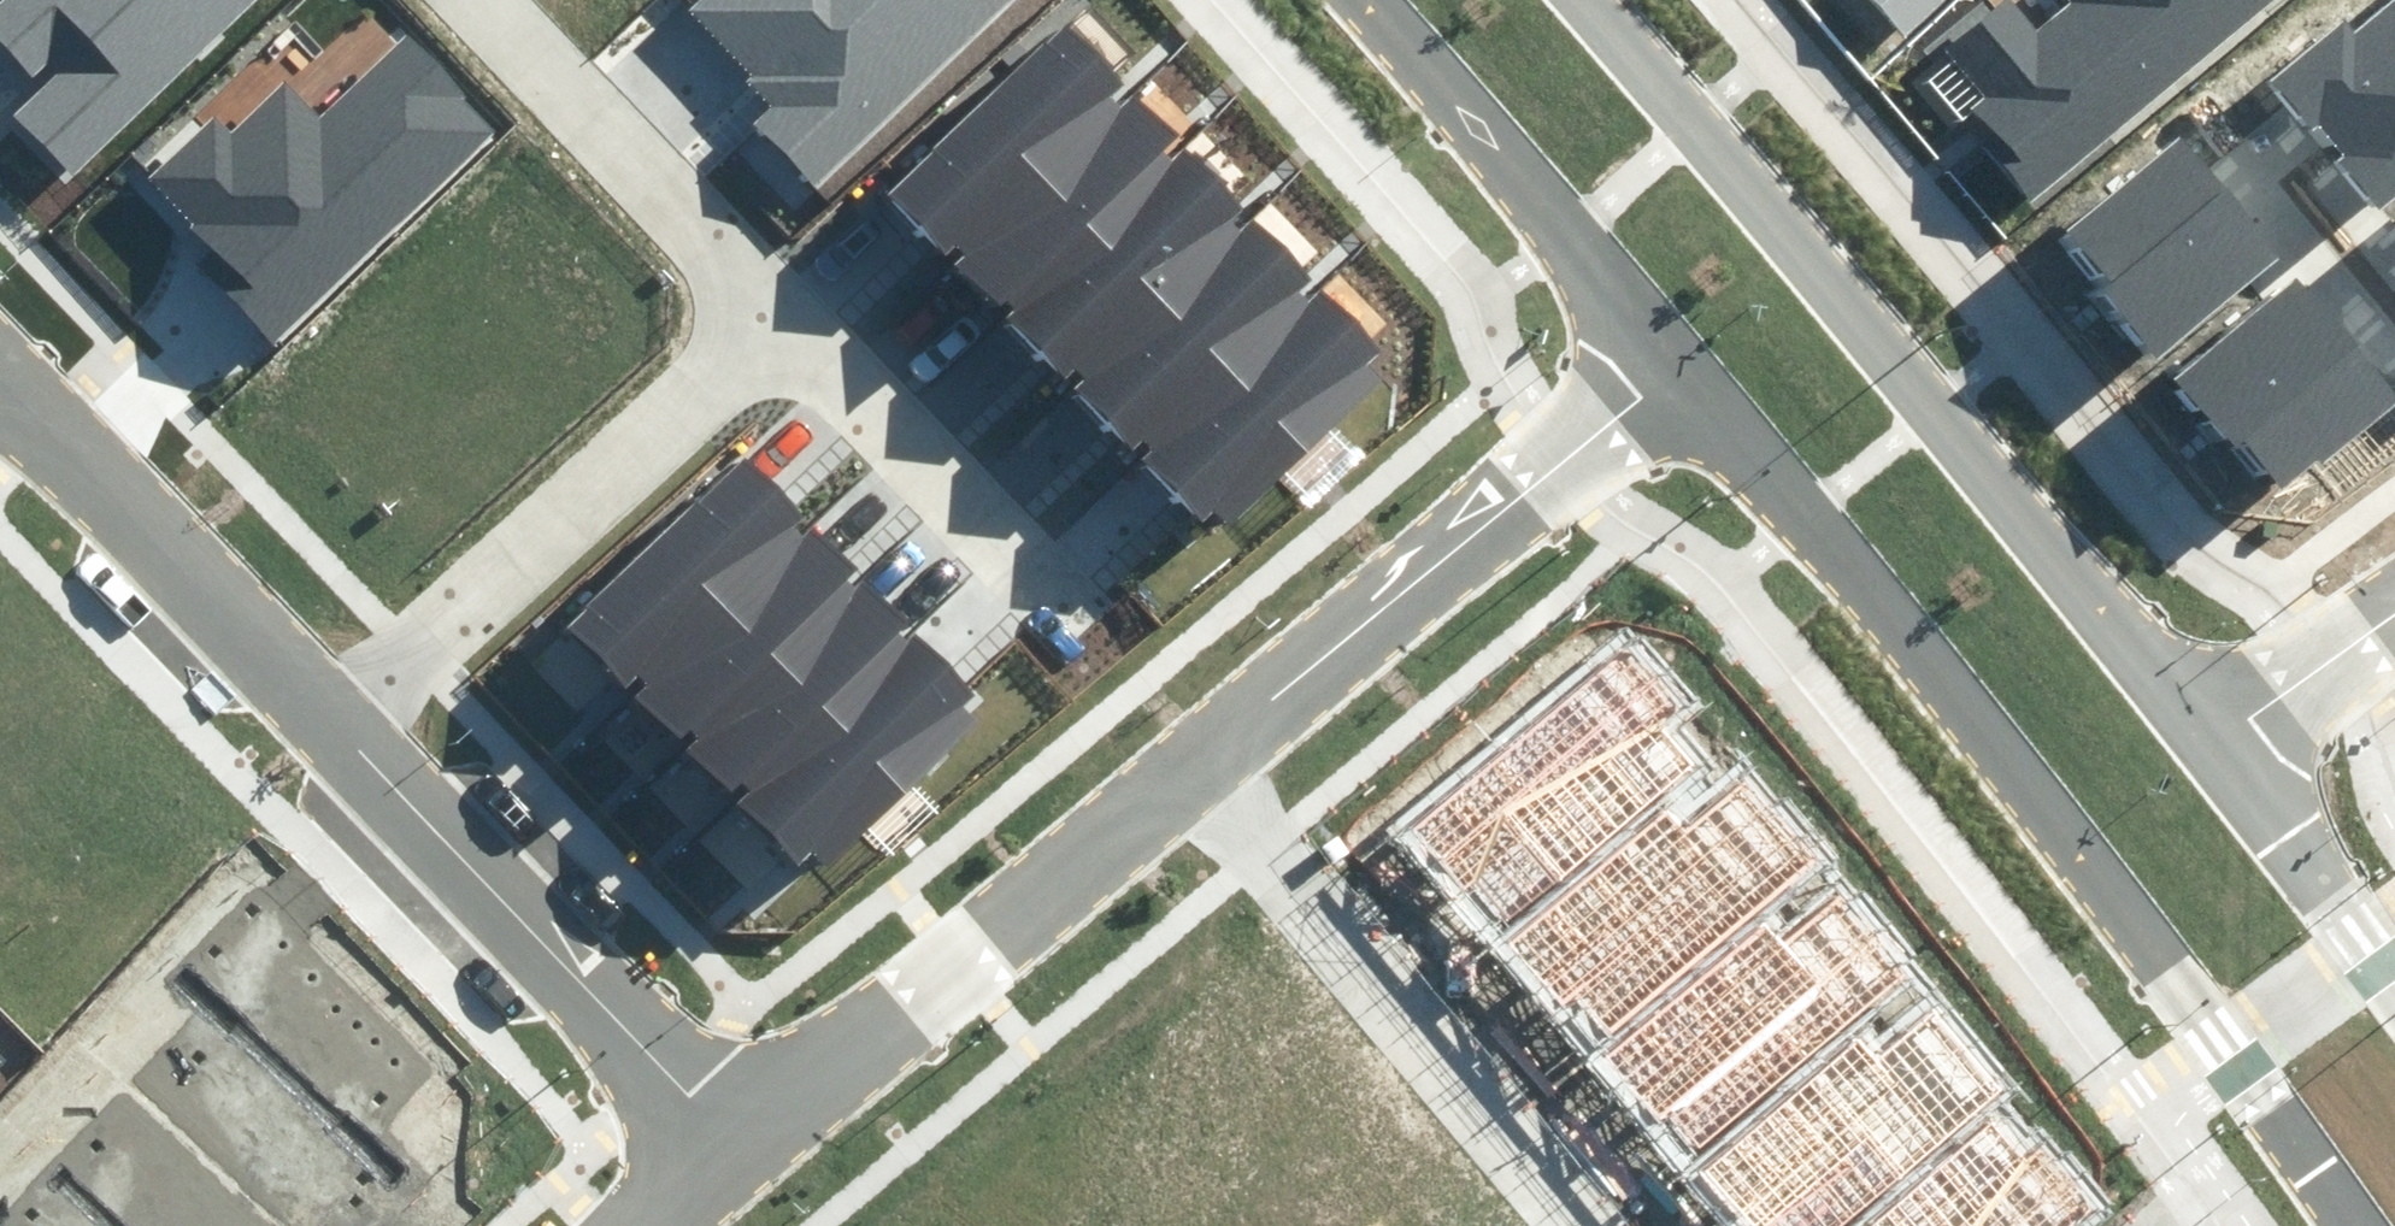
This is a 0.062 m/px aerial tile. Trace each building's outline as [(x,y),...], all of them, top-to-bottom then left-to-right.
[(71,168),(247,0),(5,0),(0,5),(0,16),(60,78),(21,116),(71,168)] [(1019,0),(695,0),(678,15),(763,106),(753,116),(818,186),(1019,0)] [(1913,38),(1950,0),(1873,0),(1913,38)] [(2262,0),(2074,0),(2074,1),(2030,37),(2007,9),(1953,53),(1986,93),(1963,112),(2028,191),(2262,0)] [(2353,36),(2341,20),(2263,81),(2366,210),(2394,187),(2394,3),(2353,36)] [(1066,21),(884,193),(948,261),(1131,90),(1066,21)] [(279,345),(492,137),(466,111),(479,98),(410,30),(323,116),(292,84),(231,143),(212,124),(153,181),(247,276),(229,294),(279,345)] [(1131,90),(948,261),(1013,329),(1196,158),(1131,90)] [(2277,255),(2182,138),(2062,234),(2157,352),(2277,255)] [(1196,158),(1013,329),(1078,398),(1260,226),(1196,158)] [(1260,226),(1078,398),(1143,466),(1325,294),(1260,226)] [(2394,399),(2299,282),(2179,378),(2275,495),(2394,399)] [(1325,294),(1143,466),(1207,534),(1390,363),(1325,294)] [(753,456),(573,623),(633,687),(813,521),(753,456)] [(813,521),(633,687),(687,744),(866,578),(813,521)] [(866,578),(687,744),(732,792),(911,626),(866,578)] [(911,626),(732,792),(813,880),(993,713),(911,626)]
